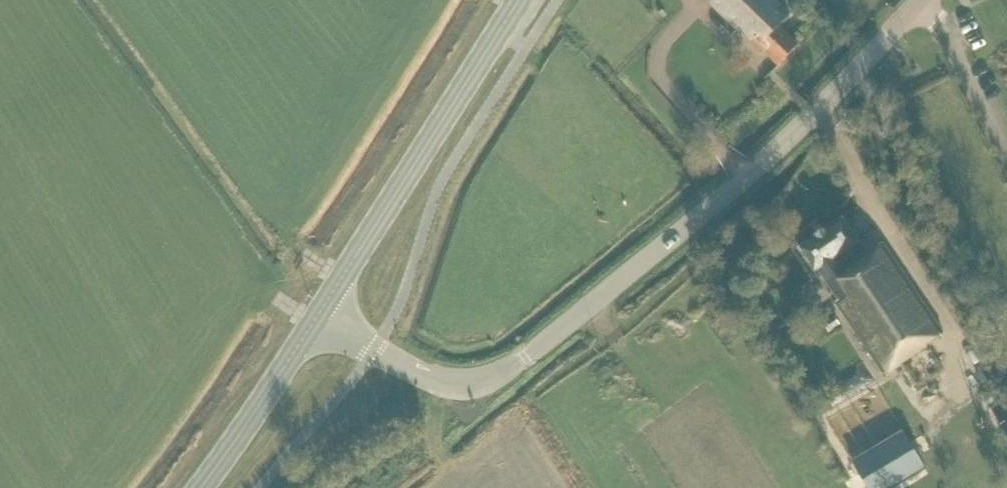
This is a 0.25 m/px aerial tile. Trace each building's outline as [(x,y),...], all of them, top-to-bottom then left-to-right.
[(798,45),(779,26),(790,14),(775,0),(710,0),(708,2),(763,54),(765,52),(779,65),(798,45)] [(857,259),(849,248),(858,242),(842,218),(799,248),(815,270),(817,269),(838,299),(834,301),(883,374),(943,334),(882,242),(857,259)] [(829,332),(839,325),(834,317),(824,324),(829,332)] [(998,393),(984,402),(1006,436),(1006,407),(998,393)] [(924,466),(904,432),(852,462),(867,487),(887,487),(924,466)]
